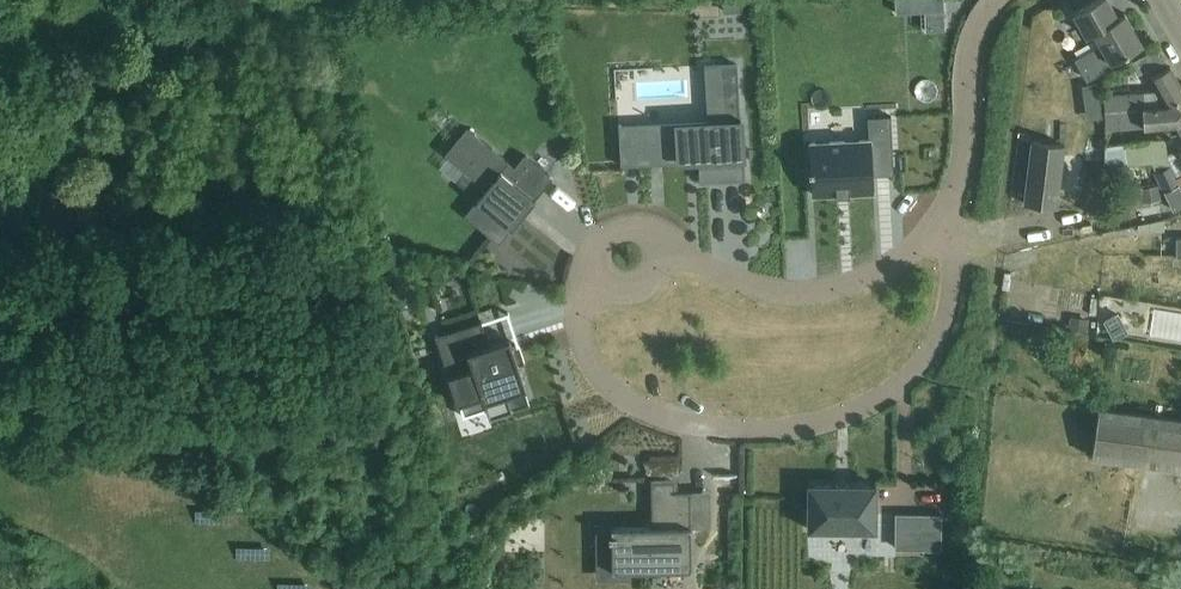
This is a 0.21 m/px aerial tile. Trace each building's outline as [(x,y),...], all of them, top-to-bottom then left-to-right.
[(725,0),(725,10),(740,9),(739,0),(733,0),(725,0)] [(896,12),(902,12),(925,11),(926,30),(945,29),(944,10),(944,0),(896,0),(896,12)] [(1089,80),(1109,68),(1108,64),(1143,43),(1125,12),(1119,16),(1110,0),(1095,0),(1076,11),(1095,43),(1074,55),(1089,80)] [(623,124),(619,124),(619,126),(619,129),(622,129),(624,160),(621,160),(621,165),(624,165),(624,162),(652,161),(652,159),(652,158),(661,158),(661,161),(671,160),(676,160),(680,159),(687,159),(687,156),(699,156),(701,181),(742,179),(745,179),(742,120),(740,121),(738,69),(738,68),(737,64),(705,65),(705,68),(708,68),(708,74),(709,78),(736,77),(736,83),(737,92),(737,95),(728,96),(710,97),(709,97),(711,122),(700,122),(692,123),(684,123),(674,124),(623,127),(623,124)] [(1171,68),(1152,80),(1159,92),(1104,95),(1104,129),(1177,124),(1180,130),(1180,85),(1171,68)] [(1098,83),(1082,85),(1084,102),(1100,99),(1098,83)] [(894,174),(891,115),(868,116),(869,139),(811,142),(813,194),(873,190),(873,175),(894,174)] [(553,177),(525,154),(515,167),(467,127),(445,154),(487,189),(466,215),(499,243),(522,215),(520,213),(526,205),(529,207),(553,177)] [(1164,137),(1104,145),(1103,168),(1151,162),(1167,160),(1166,154),(1164,137)] [(1024,201),(1057,205),(1065,144),(1031,140),(1024,201)] [(1154,175),(1158,183),(1159,184),(1164,193),(1179,185),(1180,188),(1180,146),(1176,149),(1166,154),(1167,160),(1168,167),(1154,175)] [(1179,185),(1164,193),(1175,211),(1180,208),(1180,188),(1179,185)] [(1157,186),(1137,190),(1139,200),(1159,196),(1157,186)] [(1164,219),(1137,225),(1137,231),(1164,231),(1164,219)] [(799,259),(815,258),(814,239),(798,240),(799,259)] [(1118,313),(1105,321),(1114,339),(1128,331),(1118,313)] [(1068,315),(1066,328),(1085,331),(1087,318),(1068,315)] [(523,378),(519,364),(519,363),(523,362),(525,362),(522,354),(520,345),(506,349),(504,341),(505,341),(505,339),(499,341),(490,344),(482,320),(468,325),(446,332),(447,336),(459,372),(449,375),(454,391),(458,403),(463,401),(480,396),(483,395),(487,409),(488,409),(489,414),(505,409),(506,413),(513,411),(513,409),(530,403),(525,389),(527,388),(523,378)] [(1098,407),(1094,456),(1137,462),(1180,469),(1180,419),(1098,407)] [(627,570),(682,569),(682,547),(691,547),(691,527),(711,526),(711,506),(691,507),(691,492),(693,492),(693,490),(674,490),(674,481),(653,481),(653,478),(651,478),(652,526),(612,527),(612,551),(600,551),(601,575),(627,575),(627,570)] [(808,528),(811,528),(811,527),(873,528),(873,529),(876,529),(876,526),(875,526),(875,487),(876,487),(876,484),(874,484),(874,485),(850,485),(850,484),(847,484),(847,485),(838,485),(838,484),(835,484),(835,485),(811,485),(811,484),(809,484),(809,486),(810,486),(809,526),(808,526),(808,528)] [(941,514),(897,514),(896,547),(940,548),(941,514)] [(274,543),(242,543),(242,558),(274,558),(274,543)] [(312,575),(282,580),(284,588),(314,588),(312,575)]
